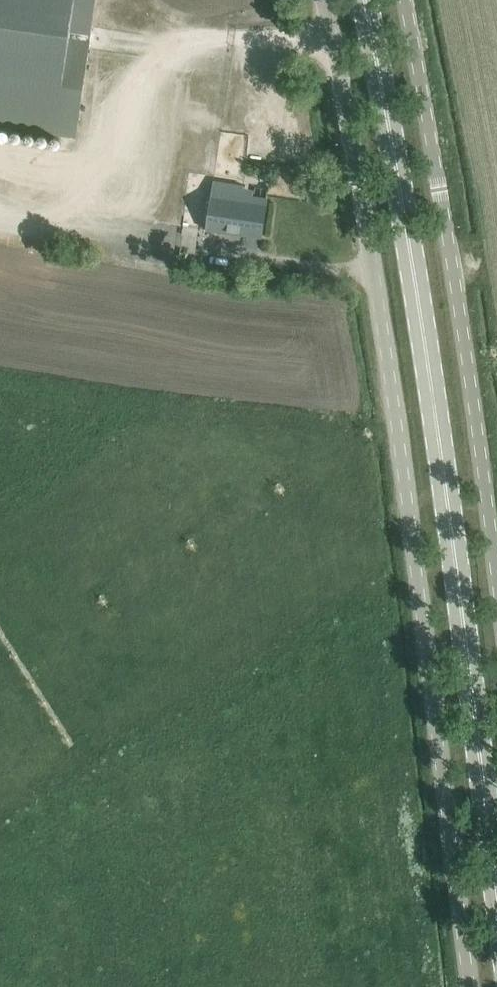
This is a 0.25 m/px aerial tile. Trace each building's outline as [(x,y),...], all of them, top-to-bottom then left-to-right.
[(77,137),(97,0),(0,0),(0,126),(77,137)] [(213,181),(206,229),(261,237),(266,197),(234,192),(235,184),(213,181)]
